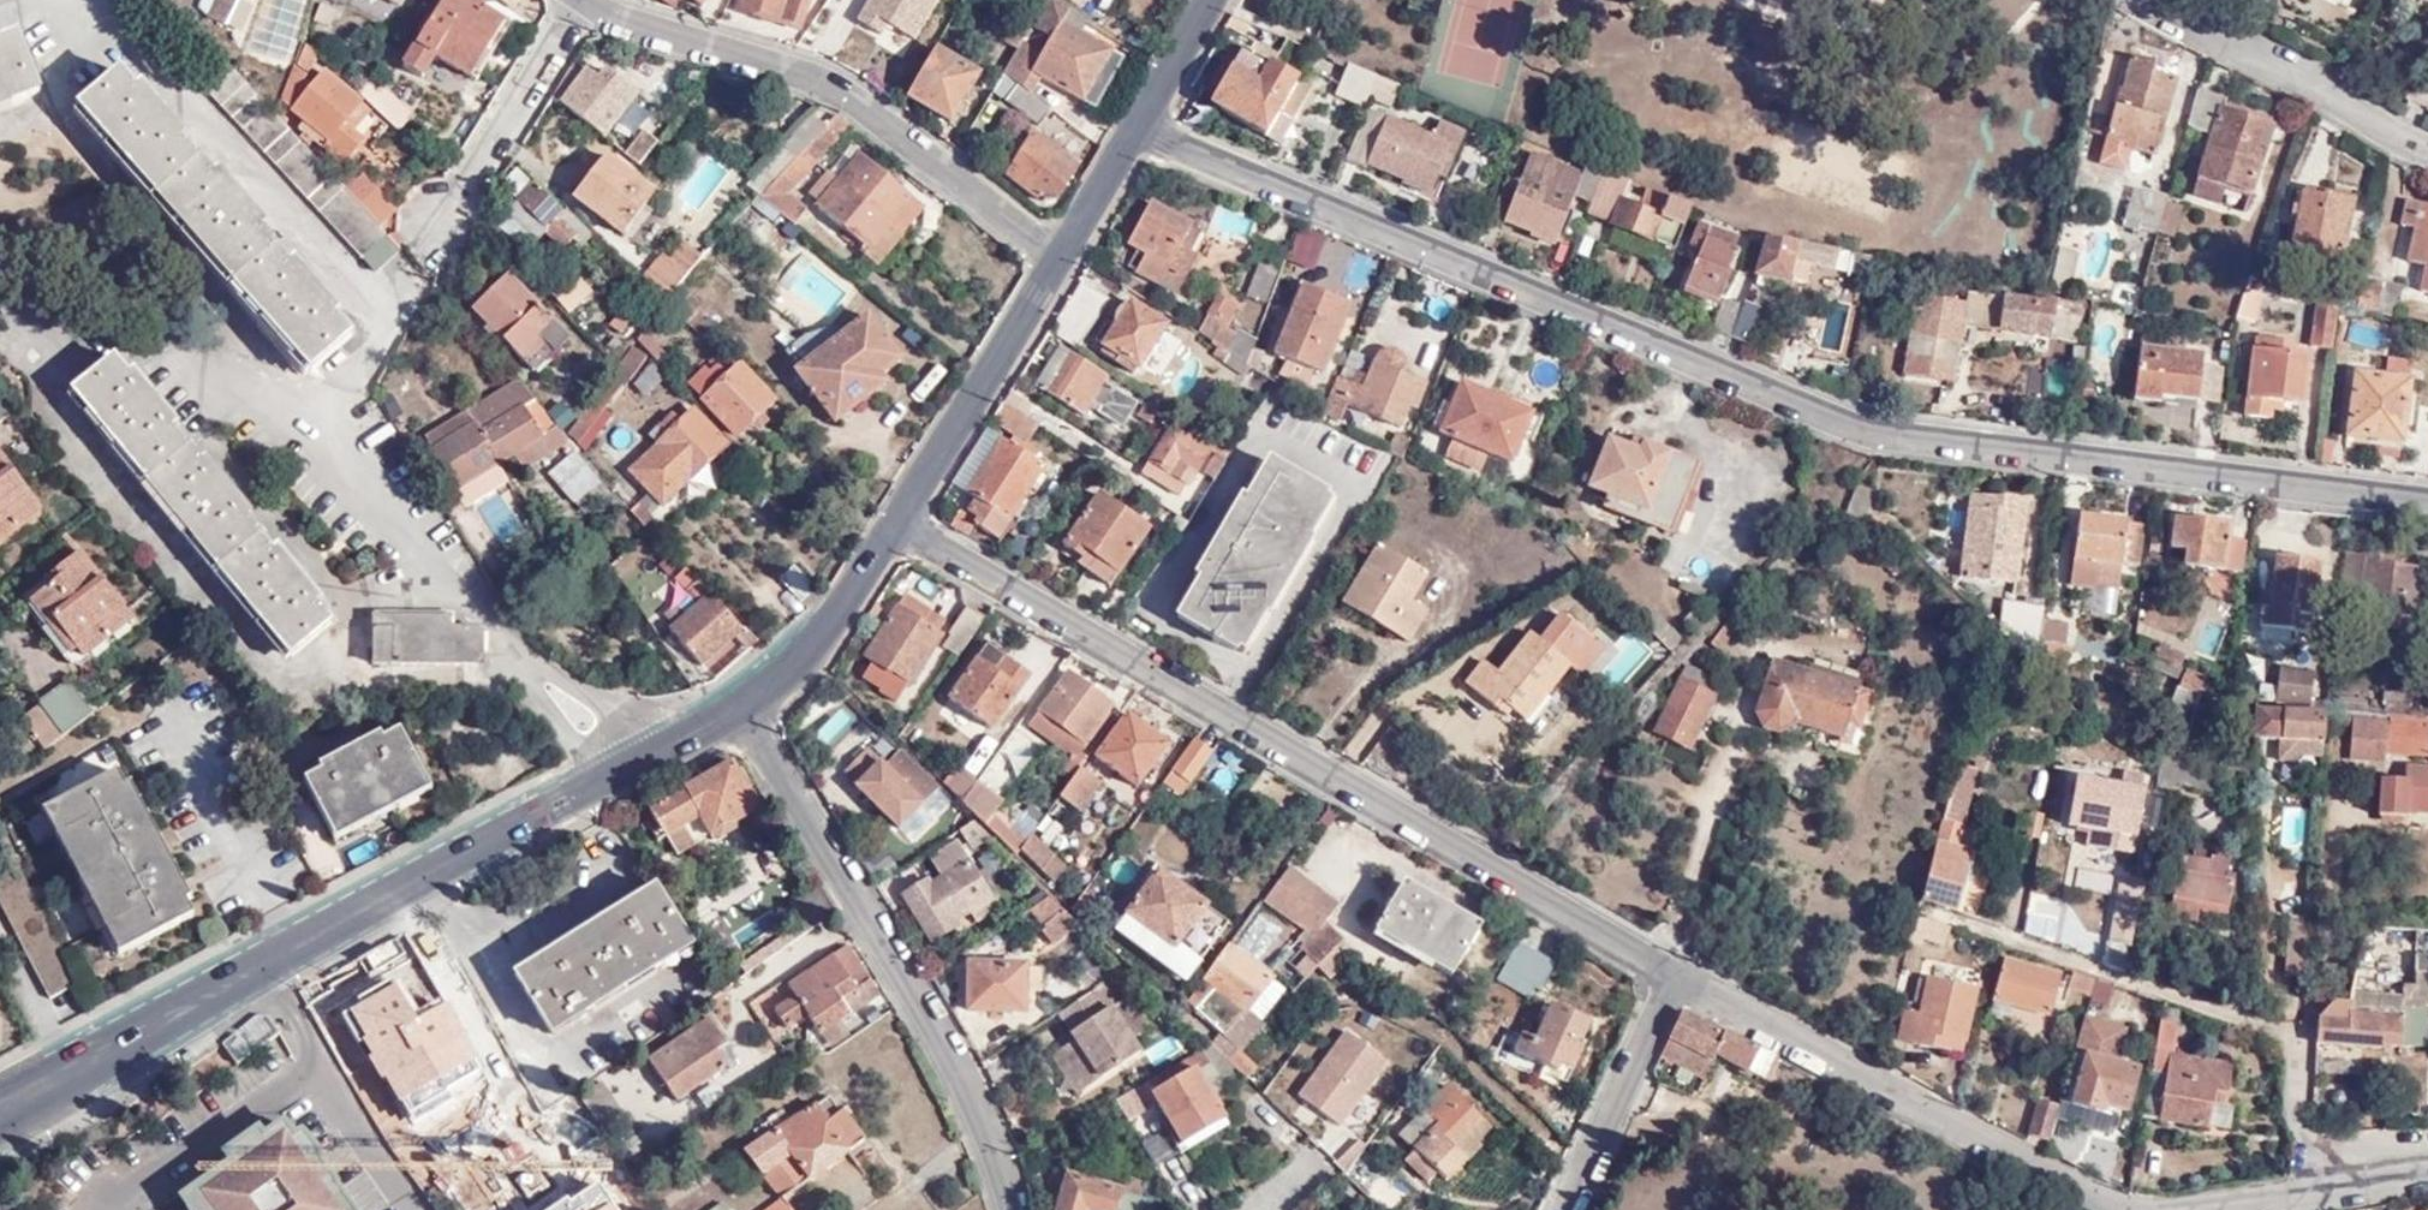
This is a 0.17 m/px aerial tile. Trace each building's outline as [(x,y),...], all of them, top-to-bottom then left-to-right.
[(211,16),(225,24),(237,0),(219,0),(211,16)] [(385,1),(396,8),(401,0),(385,0),(385,1)] [(443,5),(474,24),(482,11),(485,6),(475,0),(446,0),(443,5)] [(733,13),(800,34),(810,0),(737,0),(733,13)] [(936,0),(870,0),(858,19),(881,35),(888,23),(912,38),(936,0)] [(1080,15),(1056,0),(1050,0),(1034,27),(1062,45),(1050,63),(1042,59),(1050,45),(1030,34),(1019,52),(1005,76),(1030,94),(1042,77),(1093,108),(1124,57),(1083,33),(1087,26),(1077,19),(1080,15)] [(332,10),(319,4),(313,20),(325,26),(332,10)] [(474,24),(443,5),(417,47),(414,45),(400,68),(423,81),(436,58),(478,83),(506,37),(499,33),(503,24),(482,11),(474,24)] [(1273,56),(1224,26),(1219,36),(1241,49),(1210,106),(1263,136),(1281,109),(1295,116),(1311,90),(1268,66),(1273,56)] [(1008,45),(1019,52),(1030,34),(1020,28),(1008,45)] [(8,101),(9,105),(39,94),(17,38),(0,44),(0,104),(8,101)] [(1338,88),(1348,66),(1309,49),(1296,44),(1289,58),(1338,88)] [(306,75),(318,57),(310,50),(296,67),(306,75)] [(937,52),(910,97),(953,123),(980,78),(937,52)] [(2153,71),(2154,61),(2133,56),(2122,91),(2119,91),(2100,152),(2114,156),(2118,139),(2127,142),(2126,147),(2152,154),(2173,77),(2153,71)] [(1375,77),(1348,66),(1338,88),(1334,98),(1362,109),(1375,77)] [(294,69),(282,104),(288,110),(305,123),(299,131),(304,135),(313,142),(343,167),(363,144),(351,134),(342,127),(360,107),(322,75),(311,90),(302,83),(305,78),(294,69)] [(276,115),(273,112),(235,70),(208,93),(365,261),(388,239),(379,229),(337,183),(280,120),(276,115)] [(561,105),(604,138),(630,106),(590,73),(561,105)] [(122,74),(81,109),(311,375),(355,338),(334,314),(338,311),(313,282),(288,254),(282,260),(254,227),(260,222),(237,195),(215,169),(210,174),(183,143),(187,140),(161,111),(141,87),(136,91),(122,74)] [(1039,128),(1052,111),(1030,94),(1005,76),(995,93),(1039,128)] [(357,95),(398,134),(412,116),(370,77),(357,95)] [(2223,98),(2197,87),(2186,124),(2214,133),(2194,194),(2223,205),(2228,188),(2248,194),(2272,124),(2221,107),(2223,98)] [(12,110),(9,105),(8,101),(0,104),(0,115),(12,110)] [(288,110),(282,104),(276,115),(280,120),(288,110)] [(368,114),(360,107),(342,127),(351,134),(368,114)] [(311,375),(81,109),(74,115),(304,381),(311,375)] [(1279,145),(1295,116),(1281,109),(1263,136),(1279,145)] [(1432,135),(1362,109),(1341,161),(1362,169),(1364,165),(1430,191),(1436,175),(1443,177),(1462,132),(1438,122),(1432,135)] [(810,170),(850,125),(835,114),(826,125),(811,117),(783,149),(810,170)] [(313,142),(304,135),(300,140),(309,147),(313,142)] [(1076,168),(1036,139),(1011,176),(1053,206),(1076,168)] [(630,159),(639,166),(655,147),(646,140),(630,159)] [(834,189),(864,153),(855,145),(824,181),(834,189)] [(759,197),(794,226),(808,208),(790,193),(810,170),(783,149),(767,166),(778,175),(759,197)] [(887,230),(916,198),(864,153),(834,189),(887,230)] [(1604,171),(1584,163),(1579,175),(1529,154),(1518,184),(1505,215),(1503,219),(1531,233),(1530,237),(1553,247),(1572,196),(1591,204),(1604,171)] [(654,195),(606,160),(576,199),(622,236),(654,195)] [(1632,182),(1604,171),(1591,204),(1586,216),(1674,251),(1691,207),(1650,190),(1644,202),(1628,195),(1632,182)] [(344,176),(337,183),(379,229),(396,215),(360,178),(354,186),(344,176)] [(1505,215),(1518,184),(1505,178),(1492,209),(1505,215)] [(816,189),(826,198),(834,189),(824,181),(816,189)] [(584,229),(568,213),(565,217),(535,186),(508,213),(537,245),(549,235),(564,251),(584,229)] [(820,205),(872,249),(887,230),(834,189),(826,198),(820,205)] [(2121,222),(2155,231),(2165,199),(2166,195),(2151,190),(2145,205),(2128,200),(2121,222)] [(2350,201),(2320,195),(2319,199),(2301,194),(2286,264),(2335,274),(2350,201)] [(887,230),(901,240),(928,209),(916,198),(887,230)] [(2165,199),(2155,231),(2172,236),(2182,205),(2165,199)] [(2405,202),(2399,225),(2415,229),(2408,263),(2426,265),(2423,283),(2427,285),(2427,207),(2405,202)] [(1198,253),(1193,250),(1181,242),(1190,226),(1151,205),(1128,245),(1143,255),(1133,273),(1174,296),(1198,253)] [(1313,269),(1326,234),(1299,225),(1287,259),(1313,269)] [(1736,240),(1699,225),(1689,249),(1697,253),(1680,290),(1716,304),(1734,262),(1727,260),(1736,240)] [(1181,242),(1193,250),(1201,233),(1190,226),(1181,242)] [(885,260),(901,240),(887,230),(872,249),(885,260)] [(1768,239),(1750,231),(1746,243),(1765,251),(1768,239)] [(1765,251),(1760,275),(1774,278),(1772,287),(1793,291),(1795,284),(1808,286),(1811,267),(1836,272),(1840,253),(1825,249),(1797,244),(1768,239),(1765,251)] [(675,293),(703,260),(690,249),(674,267),(665,259),(641,284),(664,307),(675,293)] [(1278,271),(1259,263),(1249,294),(1266,301),(1278,271)] [(2360,274),(2352,311),(2373,317),(2376,304),(2381,279),(2360,274)] [(535,376),(569,342),(508,275),(474,308),(525,360),(523,365),(535,376)] [(2261,322),(2267,285),(2244,281),(2239,319),(2261,322)] [(1351,304),(1302,285),(1274,354),(1322,373),(1351,304)] [(1962,326),(2077,341),(2083,316),(2055,311),(2056,304),(2040,301),(2039,304),(1966,294),(1965,306),(1941,303),(1939,323),(1941,323),(1938,349),(1959,351),(1962,326)] [(648,355),(658,365),(665,356),(655,346),(672,327),(678,331),(685,323),(703,342),(713,331),(678,295),(638,344),(648,355)] [(1219,299),(1209,316),(1227,327),(1236,310),(1219,299)] [(1731,336),(1742,309),(1723,302),(1713,329),(1731,336)] [(1761,308),(1745,302),(1742,309),(1731,336),(1747,342),(1761,308)] [(1165,327),(1131,306),(1104,347),(1138,367),(1165,327)] [(608,326),(629,336),(637,320),(616,310),(608,326)] [(2333,312),(2314,310),(2309,347),(2329,349),(2333,312)] [(1217,346),(1247,365),(1257,340),(1238,328),(1236,332),(1227,327),(1209,316),(1200,330),(1214,340),(1213,343),(1217,346)] [(901,363),(867,320),(799,374),(838,423),(883,389),(877,381),(901,363)] [(583,440),(648,355),(638,344),(628,356),(572,430),(583,440)] [(1048,392),(1073,354),(1061,346),(1036,384),(1048,392)] [(1240,375),(1247,365),(1217,346),(1211,357),(1240,375)] [(1339,379),(1323,414),(1338,421),(1345,406),(1399,429),(1408,406),(1415,409),(1426,383),(1401,372),(1403,366),(1403,359),(1396,352),(1390,349),(1380,353),(1377,355),(1368,376),(1363,389),(1353,385),(1339,379)] [(2195,401),(2200,356),(2139,349),(2133,401),(2160,405),(2161,397),(2195,401)] [(2243,416),(2269,420),(2272,401),(2299,404),(2304,357),(2250,350),(2243,416)] [(1107,377),(1073,354),(1048,392),(1084,416),(1093,401),(1102,407),(1099,412),(1121,427),(1137,403),(1103,381),(1107,377)] [(80,391),(294,654),(331,624),(318,607),(325,601),(299,571),(278,544),(273,548),(247,517),(252,513),(229,485),(207,458),(201,463),(173,430),(179,425),(156,396),(134,369),(127,375),(116,362),(80,391)] [(709,372),(704,368),(687,387),(737,436),(773,402),(742,367),(730,378),(717,365),(709,372)] [(1358,371),(1353,385),(1363,389),(1368,376),(1358,371)] [(2347,443),(2397,451),(2409,381),(2356,374),(2347,443)] [(519,383),(518,382),(469,413),(499,464),(500,463),(515,454),(525,471),(572,442),(565,433),(519,383)] [(1531,414),(1460,383),(1439,434),(1453,440),(1474,448),(1488,453),(1510,462),(1531,414)] [(286,661),(294,654),(80,391),(71,398),(286,661)] [(17,417),(0,396),(0,430),(17,417)] [(1156,424),(1166,411),(1149,400),(1140,413),(1156,424)] [(1004,404),(992,422),(1027,444),(1039,427),(1004,404)] [(684,423),(672,413),(647,436),(658,448),(632,472),(664,507),(728,446),(694,412),(684,423)] [(499,464),(469,413),(424,440),(455,490),(499,464)] [(1180,496),(1210,450),(1227,461),(1231,454),(1215,443),(1195,430),(1193,429),(1187,438),(1171,428),(1143,472),(1180,496)] [(987,430),(953,482),(968,492),(1002,440),(987,430)] [(951,527),(967,537),(976,524),(999,540),(1046,468),(1002,440),(967,494),(975,498),(964,514),(961,512),(951,527)] [(1446,458),(1480,472),(1488,453),(1474,448),(1453,440),(1446,458)] [(1695,468),(1641,447),(1639,454),(1627,449),(1608,441),(1589,489),(1609,497),(1604,510),(1667,535),(1695,468)] [(1639,454),(1641,447),(1629,442),(1627,449),(1639,454)] [(575,504),(599,484),(574,454),(547,476),(572,506),(575,504)] [(0,461),(0,547),(42,515),(0,461)] [(499,464),(509,483),(511,481),(500,463),(499,464)] [(1274,463),(1250,502),(1230,533),(1226,531),(1216,546),(1221,549),(1201,582),(1180,617),(1238,651),(1332,497),(1274,463)] [(467,509),(509,483),(499,464),(455,490),(467,509)] [(625,507),(603,480),(599,484),(575,504),(585,516),(609,505),(618,513),(625,507)] [(1230,533),(1250,502),(1243,497),(1222,529),(1226,531),(1230,533)] [(1993,497),(1992,509),(2001,510),(2002,499),(1993,497)] [(1970,509),(1962,578),(2019,584),(2027,501),(2002,499),(2001,510),(1992,509),(1992,511),(1970,509)] [(1145,538),(1096,503),(1060,553),(1110,588),(1145,538)] [(631,513),(644,530),(653,522),(641,505),(631,513)] [(2070,582),(2093,584),(2095,574),(2120,576),(2122,561),(2138,563),(2143,521),(2078,513),(2070,582)] [(2185,564),(2242,570),(2246,537),(2227,535),(2228,524),(2173,518),(2171,547),(2186,549),(2185,564)] [(1948,526),(1941,559),(1957,562),(1963,529),(1948,526)] [(1193,577),(1201,582),(1221,549),(1216,546),(1214,544),(1193,577)] [(1342,603),(1404,643),(1424,612),(1408,601),(1425,574),(1379,544),(1342,603)] [(79,556),(22,599),(27,607),(31,604),(49,628),(55,624),(86,663),(134,624),(79,556)] [(2318,561),(2277,556),(2271,609),(2256,607),(2255,625),(2309,632),(2311,613),(2322,614),(2326,576),(2317,575),(2318,561)] [(2370,567),(2371,559),(2346,556),(2345,564),(2370,567)] [(2391,569),(2392,562),(2371,559),(2370,567),(2345,564),(2340,613),(2390,618),(2389,631),(2414,633),(2421,573),(2402,571),(2391,569)] [(2403,564),(2392,562),(2391,569),(2402,571),(2403,564)] [(815,590),(794,569),(781,582),(799,603),(815,590)] [(670,631),(701,668),(736,640),(744,651),(755,641),(687,573),(678,582),(698,606),(684,619),(674,608),(665,617),(674,628),(670,631)] [(2095,574),(2093,584),(2118,587),(2120,576),(2095,574)] [(2095,614),(2113,615),(2115,589),(2097,588),(2095,614)] [(898,607),(935,630),(941,620),(904,597),(898,607)] [(2045,618),(2047,603),(2029,601),(2028,606),(2013,604),(2009,639),(2040,667),(2040,665),(2042,642),(2045,618)] [(1562,619),(1605,653),(1625,627),(1594,603),(1562,619)] [(950,634),(966,646),(987,617),(971,605),(950,634)] [(884,683),(904,696),(943,635),(935,630),(898,607),(864,657),(890,674),(884,683)] [(1658,612),(1645,625),(1676,656),(1689,643),(1658,612)] [(451,628),(451,619),(375,617),(373,664),(481,666),(481,629),(451,628)] [(2070,621),(2045,618),(2042,642),(2069,645),(2070,621)] [(1583,681),(1605,653),(1562,619),(1542,645),(1531,637),(1501,677),(1484,666),(1467,688),(1509,721),(1514,717),(1529,727),(1571,672),(1583,681)] [(701,668),(714,682),(758,645),(755,641),(744,651),(736,640),(701,668)] [(2160,643),(2155,654),(2182,665),(2185,654),(2160,643)] [(950,700),(990,729),(1029,678),(986,648),(950,700)] [(1801,722),(1842,737),(1859,692),(1776,664),(1757,714),(1760,723),(1766,728),(1786,735),(1792,732),(1799,728),(1801,722)] [(2206,699),(2213,678),(2189,668),(2182,691),(2206,699)] [(1667,739),(1689,748),(1718,684),(1683,669),(1657,725),(1664,728),(1659,736),(1667,739)] [(2280,708),(2311,711),(2315,674),(2271,669),(2266,702),(2280,708)] [(1093,753),(1116,722),(1106,713),(1111,705),(1068,673),(1039,711),(1093,753)] [(70,684),(38,706),(41,708),(63,738),(94,714),(70,684)] [(63,738),(41,708),(21,723),(45,752),(63,738)] [(1083,766),(1093,753),(1039,711),(1029,724),(1071,757),(1083,766)] [(2281,739),(2280,759),(2298,761),(2298,754),(2322,755),(2325,716),(2257,711),(2256,737),(2281,739)] [(1127,715),(1097,757),(1140,788),(1171,745),(1127,715)] [(2427,756),(2427,720),(2387,717),(2387,721),(2385,753),(2427,756)] [(2352,761),(2384,764),(2385,753),(2387,721),(2354,719),(2352,761)] [(426,782),(399,731),(355,755),(306,782),(334,832),(426,782)] [(1214,752),(1197,738),(1174,770),(1191,783),(1214,752)] [(2166,747),(2161,762),(2157,777),(2194,786),(2202,758),(2166,747)] [(855,788),(898,831),(938,790),(899,751),(882,768),(865,750),(843,773),(856,785),(855,788)] [(922,763),(963,803),(977,782),(956,766),(951,771),(932,753),(922,763)] [(1071,757),(1062,770),(1074,779),(1083,766),(1071,757)] [(730,764),(643,817),(657,843),(667,838),(679,858),(757,811),(730,764)] [(1960,765),(1923,901),(1958,913),(1975,853),(1958,848),(1971,801),(1969,800),(1977,769),(1960,765)] [(2382,817),(2382,816),(2403,818),(2403,812),(2427,813),(2427,768),(2406,766),(2405,783),(2379,780),(2377,817),(2382,817)] [(1074,779),(1060,797),(1079,811),(1100,781),(1082,768),(1074,779)] [(1174,770),(1164,783),(1182,795),(1191,783),(1174,770)] [(137,813),(116,776),(51,812),(130,955),(195,919),(165,865),(137,813)] [(2086,846),(2136,854),(2149,791),(2080,777),(2070,825),(2089,830),(2086,846)] [(963,803),(1001,838),(1019,855),(1021,852),(1028,843),(994,810),(1002,802),(977,782),(963,803)] [(994,810),(1028,843),(1028,841),(1033,836),(1038,829),(1002,802),(994,810)] [(2427,832),(2427,813),(2403,812),(2403,818),(2382,816),(2382,817),(2382,822),(2403,823),(2403,830),(2427,832)] [(986,837),(971,822),(956,833),(970,848),(986,837)] [(1021,852),(1053,884),(1065,867),(1033,836),(1028,841),(1028,843),(1021,852)] [(959,845),(932,861),(944,881),(931,888),(929,884),(902,899),(931,947),(959,930),(956,926),(972,916),(978,926),(991,918),(995,904),(959,845)] [(2228,882),(2232,857),(2215,853),(2214,860),(2181,854),(2172,897),(2174,897),(2169,914),(2198,920),(2201,906),(2229,912),(2236,883),(2228,882)] [(1335,911),(1286,867),(1262,900),(1306,927),(1298,936),(1303,943),(1301,945),(1320,964),(1345,938),(1328,921),(1335,911)] [(1339,905),(1286,867),(1335,911),(1339,905)] [(1117,930),(1190,982),(1232,923),(1160,871),(1117,930)] [(0,881),(0,909),(49,1003),(78,988),(17,872),(0,881)] [(2142,883),(2121,877),(2109,943),(2129,946),(2142,883)] [(1451,977),(1481,926),(1404,884),(1374,932),(1451,977)] [(1103,898),(1088,887),(1073,909),(1085,920),(1103,898)] [(692,947),(655,888),(617,912),(562,946),(515,975),(552,1034),(692,947)] [(1067,916),(1050,899),(1031,913),(1046,932),(1067,916)] [(1067,916),(1046,932),(1042,935),(1051,948),(1078,928),(1067,916)] [(1954,929),(1929,921),(1923,941),(1948,948),(1954,929)] [(2427,961),(2427,934),(2419,933),(2417,960),(2427,961)] [(1498,979),(1529,997),(1532,993),(1537,994),(1554,962),(1520,941),(1498,979)] [(1269,978),(1228,946),(1187,1003),(1223,1035),(1269,978)] [(854,985),(866,978),(848,950),(789,988),(795,998),(842,966),(854,985)] [(2417,960),(2415,991),(2391,990),(2391,998),(2352,995),(2350,1006),(2336,1003),(2320,1017),(2317,1046),(2384,1051),(2384,1046),(2426,1049),(2427,1023),(2427,961),(2417,960)] [(2061,978),(2005,961),(1994,1001),(2050,1018),(2061,978)] [(1024,1012),(1025,966),(970,965),(969,1011),(1024,1012)] [(821,1037),(878,997),(866,978),(854,985),(842,966),(795,998),(796,999),(807,1016),(809,1018),(821,1037)] [(2098,980),(2077,973),(2070,995),(2091,1002),(2098,980)] [(397,978),(344,1009),(404,1111),(485,1065),(448,1001),(420,1017),(397,978)] [(1223,1035),(1234,1044),(1237,1047),(1282,990),(1269,978),(1223,1035)] [(1977,992),(1926,979),(1917,1016),(1906,1014),(1897,1039),(1961,1053),(1977,992)] [(1139,1055),(1130,1041),(1110,1011),(1118,1006),(1105,985),(1066,1009),(1079,1029),(1072,1034),(1075,1040),(1059,1050),(1084,1089),(1139,1055)] [(879,999),(878,997),(821,1037),(879,999)] [(796,999),(780,1009),(791,1026),(807,1016),(796,999)] [(1130,1041),(1146,1032),(1126,1000),(1118,1006),(1110,1011),(1130,1041)] [(1514,1051),(1556,1073),(1562,1063),(1574,1071),(1588,1045),(1581,1041),(1590,1025),(1550,1004),(1532,1040),(1523,1036),(1514,1051)] [(2159,1022),(2175,1024),(2177,1010),(2161,1008),(2159,1022)] [(791,1026),(780,1009),(775,1012),(788,1033),(809,1018),(807,1016),(791,1026)] [(1079,1029),(1066,1009),(1059,1014),(1072,1034),(1079,1029)] [(1698,1075),(1704,1078),(1715,1055),(1764,1082),(1777,1057),(1773,1055),(1723,1028),(1720,1032),(1681,1011),(1661,1055),(1698,1075)] [(257,1017),(223,1045),(237,1066),(281,1035),(278,1030),(269,1018),(257,1017)] [(678,1103),(728,1070),(717,1053),(729,1045),(712,1020),(650,1060),(678,1103)] [(2086,1020),(2075,1056),(2086,1059),(2073,1105),(2105,1115),(2106,1107),(2127,1114),(2140,1070),(2118,1064),(2128,1032),(2086,1020)] [(2141,1117),(2209,1128),(2213,1101),(2225,1104),(2231,1065),(2172,1056),(2170,1055),(2175,1024),(2159,1022),(2150,1069),(2168,1072),(2166,1086),(2148,1084),(2141,1117)] [(1345,1029),(1294,1095),(1339,1128),(1389,1062),(1345,1029)] [(1211,1047),(1223,1056),(1234,1044),(1223,1035),(1211,1047)] [(1196,1072),(1223,1056),(1211,1047),(1115,1101),(1126,1120),(1158,1103),(1181,1145),(1223,1120),(1196,1072)] [(1084,1089),(1059,1050),(1052,1055),(1077,1095),(1084,1089)] [(1680,1066),(1669,1087),(1687,1096),(1698,1075),(1680,1066)] [(1403,1160),(1427,1184),(1438,1174),(1447,1182),(1492,1134),(1445,1087),(1395,1139),(1409,1153),(1403,1160)] [(743,1147),(772,1199),(865,1147),(835,1095),(743,1147)] [(2209,1128),(2229,1130),(2233,1105),(2225,1104),(2213,1101),(2209,1128)] [(2031,1134),(2049,1140),(2059,1109),(2040,1103),(2031,1134)] [(285,1125),(265,1140),(290,1176),(310,1162),(295,1141),(285,1125)] [(204,1209),(351,1209),(334,1186),(333,1185),(329,1188),(310,1162),(290,1176),(265,1140),(259,1132),(226,1155),(233,1164),(193,1193),(204,1209)] [(310,1146),(301,1137),(295,1141),(310,1162),(329,1188),(333,1185),(334,1186),(335,1185),(324,1170),(322,1164),(318,1155),(310,1146)] [(1122,1176),(1117,1194),(1069,1177),(1060,1209),(1141,1209),(1144,1201),(1136,1198),(1141,1183),(1122,1176)] [(556,1209),(625,1209),(602,1177),(556,1209)] [(193,1193),(184,1199),(189,1207),(191,1209),(204,1209),(193,1193)] [(783,1197),(762,1209),(792,1209),(783,1197)]
